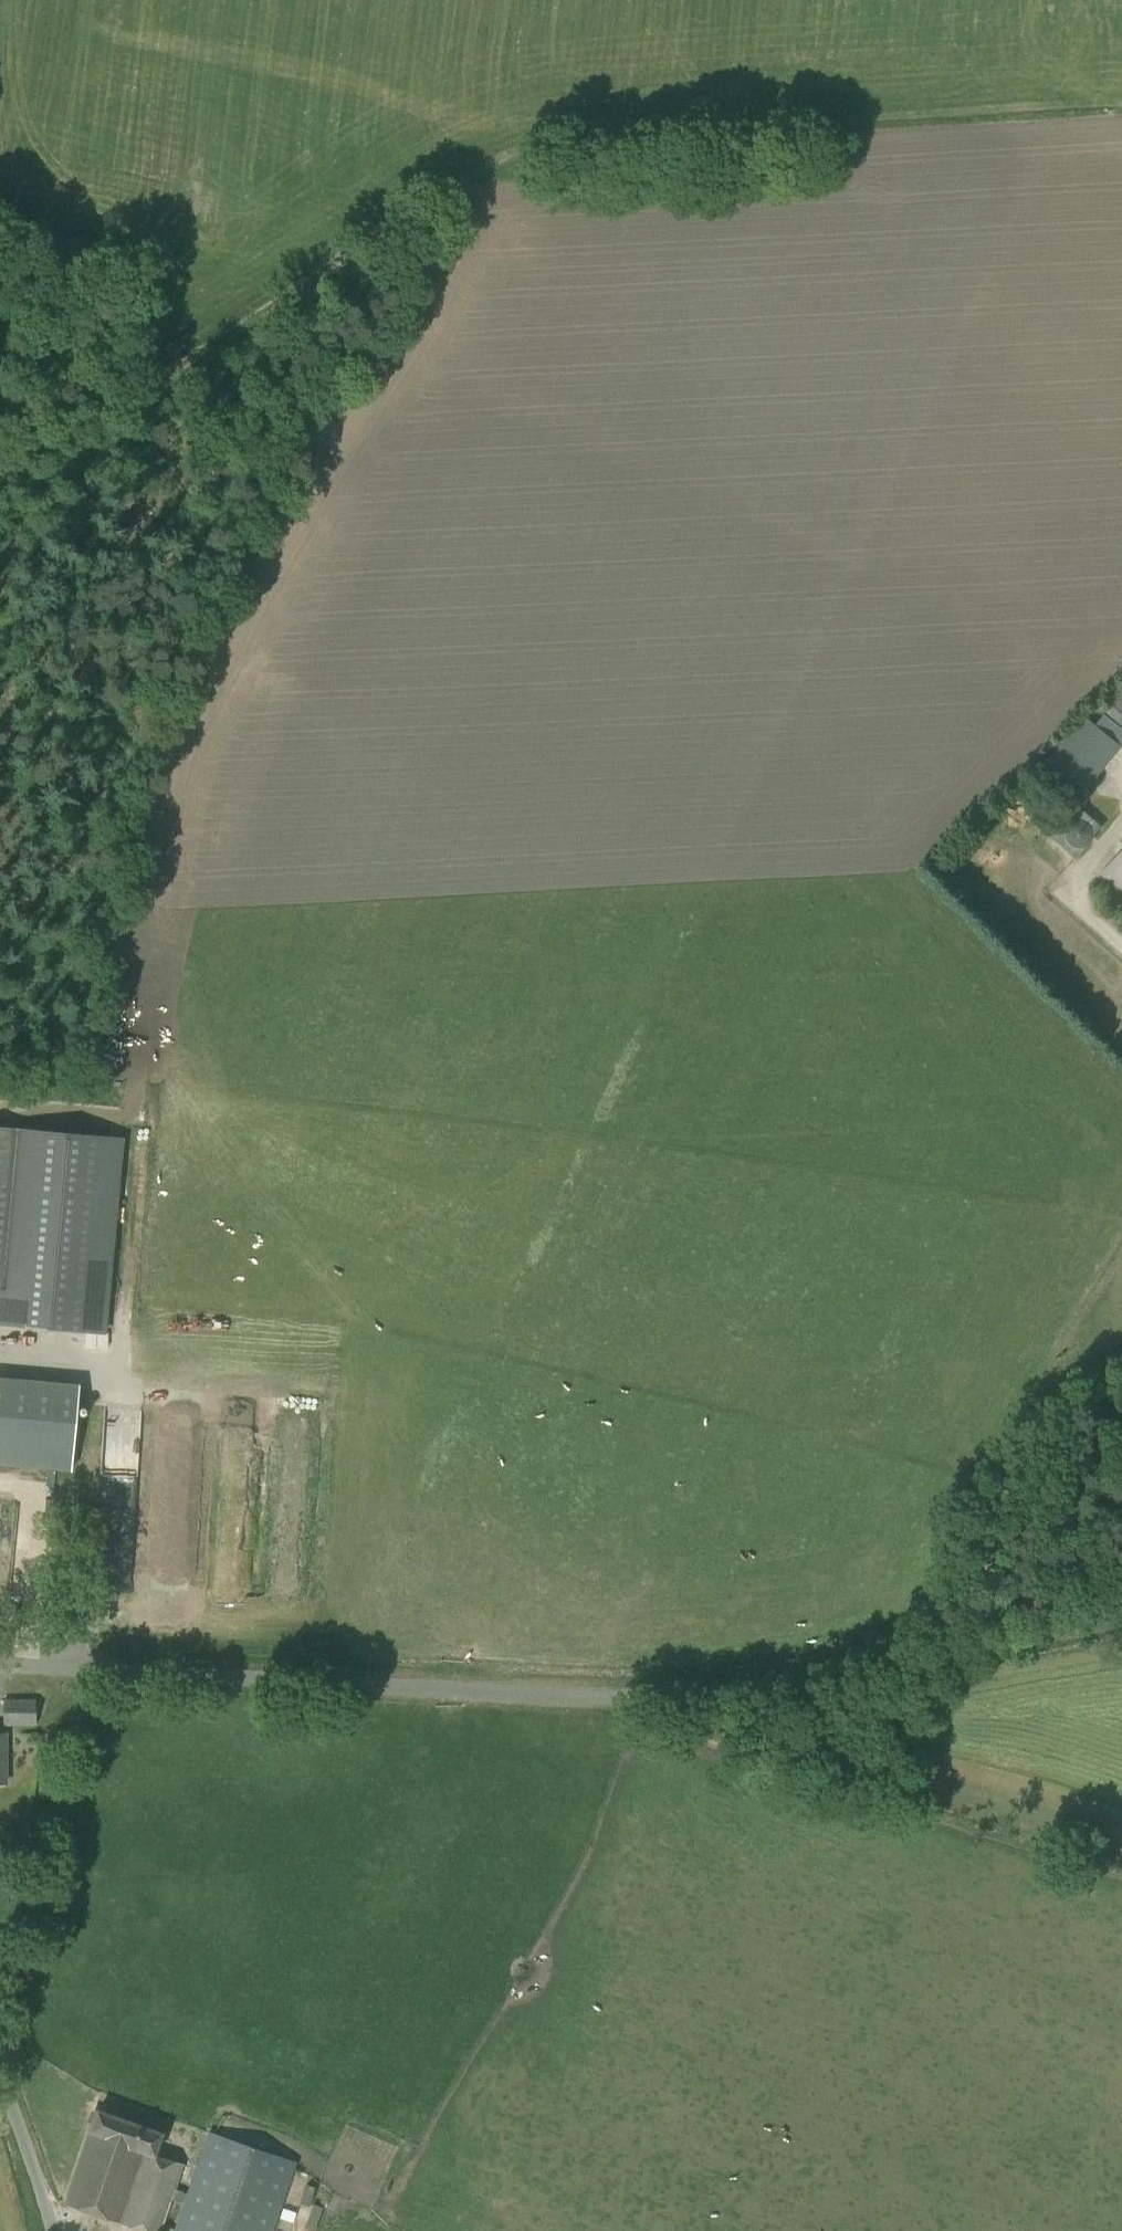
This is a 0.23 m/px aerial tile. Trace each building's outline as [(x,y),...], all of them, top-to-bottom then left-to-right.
[(1109,698),(1121,710),(1121,684),(1109,698)] [(1085,714),(1049,764),(1085,789),(1121,737),(1121,723),(1103,710),(1095,721),(1085,714)] [(1075,857),(1103,825),(1080,806),(1053,837),(1075,857)] [(1102,873),(1121,893),(1121,852),(1102,873)] [(102,1331),(122,1137),(0,1126),(0,1322),(102,1331)] [(0,1376),(0,1465),(71,1472),(79,1383),(0,1376)] [(5,1723),(36,1723),(35,1698),(4,1698),(5,1723)] [(148,2230),(169,2230),(163,2229),(172,2200),(183,2204),(174,2230),(273,2230),(297,2161),(208,2130),(188,2190),(178,2187),(185,2166),(154,2155),(162,2132),(97,2110),(66,2203),(148,2230)] [(323,2207),(313,2204),(305,2229),(312,2230),(314,2230),(323,2207)]
